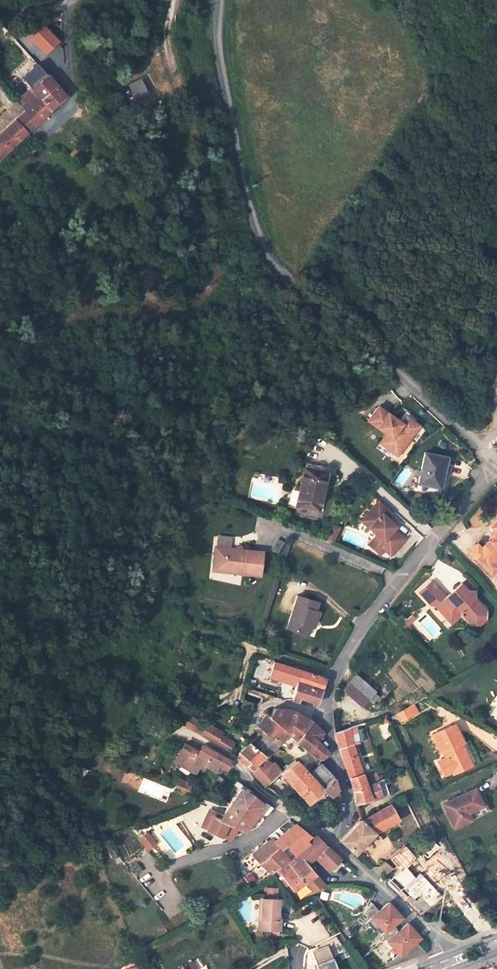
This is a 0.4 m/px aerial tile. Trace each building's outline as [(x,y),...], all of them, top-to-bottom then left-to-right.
[(59,41),(41,23),(28,34),(47,53),(59,41)] [(26,81),(32,88),(22,97),(27,102),(22,106),(26,111),(12,123),(7,117),(0,124),(0,159),(67,96),(52,79),(41,67),(26,81)] [(76,151),(71,155),(75,161),(81,156),(76,151)] [(29,199),(19,191),(11,200),(21,208),(29,199)] [(379,406),(368,420),(386,433),(380,442),(398,455),(420,425),(407,416),(402,423),(379,406)] [(447,457),(426,453),(420,483),(441,488),(447,457)] [(328,468),(306,463),(298,505),(320,510),(328,468)] [(387,507),(379,500),(361,519),(377,534),(383,539),(379,545),(390,555),(405,538),(394,528),(397,525),(388,517),(383,513),(387,507)] [(392,512),(387,507),(383,513),(388,517),(392,512)] [(340,527),(332,523),(325,541),(333,544),(340,527)] [(379,545),(383,539),(377,534),(373,539),(379,545)] [(496,563),(496,534),(494,538),(483,549),(485,552),(482,556),(488,563),(494,570),(496,572),(496,571),(496,563)] [(483,549),(478,545),(475,548),(482,556),(485,552),(483,549)] [(263,551),(216,548),(214,568),(236,570),(235,574),(261,576),(263,551)] [(471,553),(478,560),(482,556),(475,548),(471,553)] [(478,560),(493,576),(496,572),(494,570),(488,563),(482,556),(478,560)] [(474,591),(464,580),(452,592),(455,594),(460,589),(468,597),(474,591)] [(456,595),(448,602),(429,581),(417,593),(429,607),(431,606),(441,618),(445,614),(452,622),(458,616),(465,624),(480,610),(468,597),(460,589),(455,594),(456,595)] [(319,601),(297,596),(288,629),(309,635),(312,626),(316,610),(319,601)] [(316,627),(320,611),(316,610),(312,626),(316,627)] [(476,628),(484,621),(484,615),(480,610),(465,624),(469,628),(476,628)] [(452,622),(445,614),(441,618),(448,625),(452,622)] [(270,676),(296,684),(291,698),(299,701),(300,697),(317,702),(326,679),(274,661),(270,676)] [(355,676),(344,689),(367,709),(378,697),(374,693),(378,688),(362,673),(357,678),(355,676)] [(400,723),(419,712),(414,703),(395,714),(400,723)] [(274,707),(269,715),(289,732),(300,742),(308,729),(318,739),(323,731),(312,720),(294,709),(274,707)] [(189,712),(188,724),(229,749),(234,741),(221,733),(223,730),(209,722),(205,726),(199,723),(201,719),(189,712)] [(266,733),(280,744),(289,732),(269,715),(266,712),(257,725),(266,733)] [(463,743),(454,725),(432,736),(441,754),(443,753),(453,772),(466,766),(463,758),(467,756),(461,744),(463,743)] [(364,778),(361,772),(353,744),(349,728),(336,732),(340,749),(355,790),(357,801),(371,795),(372,799),(382,795),(377,780),(366,785),(364,778)] [(300,742),(306,747),(304,749),(310,754),(312,752),(316,755),(318,757),(322,758),(328,751),(318,739),(308,729),(300,742)] [(264,758),(265,757),(267,758),(280,744),(266,733),(254,746),(249,741),(239,751),(237,757),(252,769),(251,770),(265,786),(270,782),(281,772),(273,762),(272,764),(264,758)] [(203,772),(206,767),(215,771),(218,766),(226,770),(230,761),(201,747),(198,754),(183,747),(174,766),(195,776),(199,770),(203,772)] [(471,764),(467,756),(463,758),(466,766),(471,764)] [(281,773),(308,804),(324,789),(322,788),(309,774),(296,760),(281,773)] [(333,775),(321,763),(309,774),(322,788),(333,775)] [(382,778),(380,772),(377,772),(364,778),(366,785),(377,780),(382,778)] [(335,778),(333,775),(322,788),(324,789),(330,794),(332,796),(338,790),(335,778)] [(255,792),(243,784),(241,788),(253,796),(254,794),(255,792)] [(253,796),(241,788),(230,803),(229,805),(244,812),(253,796)] [(474,788),(442,804),(453,827),(471,819),(467,812),(482,805),(474,788)] [(330,794),(327,798),(337,808),(327,813),(332,822),(340,818),(340,797),(338,790),(332,796),(330,794)] [(230,823),(246,831),(258,814),(263,818),(266,817),(273,809),(254,794),(253,796),(244,812),(229,805),(228,806),(223,814),(220,819),(230,823)] [(376,832),(399,819),(390,803),(361,819),(341,840),(355,854),(376,832)] [(482,805),(467,812),(471,819),(489,810),(485,803),(482,805)] [(220,819),(223,814),(212,809),(203,827),(223,836),(230,823),(220,819)] [(274,876),(291,861),(292,863),(311,845),(307,841),(310,836),(296,825),(275,844),(273,842),(254,858),(262,867),(274,876)] [(138,838),(148,851),(157,843),(148,831),(138,838)] [(338,858),(316,834),(313,844),(311,845),(292,863),(289,865),(296,873),(306,864),(315,857),(326,869),(329,866),(338,858)] [(333,870),(342,863),(338,858),(329,866),(333,870)] [(392,868),(385,863),(380,867),(384,874),(392,868)] [(306,864),(296,873),(305,883),(314,875),(306,864)] [(278,874),(286,884),(294,893),(305,883),(296,873),(289,865),(278,874)] [(286,884),(278,874),(274,879),(273,879),(281,889),(286,884)] [(305,883),(313,892),(322,884),(314,875),(305,883)] [(277,932),(277,931),(281,931),(281,921),(281,912),(278,912),(278,897),(276,897),(276,888),(264,888),(264,897),(258,897),(258,931),(270,931),(270,932),(277,932)] [(365,897),(373,900),(376,894),(369,889),(365,897)] [(372,903),(357,921),(362,927),(367,922),(379,911),(372,903)] [(367,922),(375,931),(380,926),(385,931),(382,934),(388,940),(399,930),(394,925),(402,917),(388,903),(379,911),(367,922)] [(435,915),(432,919),(438,925),(442,921),(435,915)] [(388,940),(400,953),(393,959),(397,963),(427,950),(417,940),(418,938),(417,937),(419,934),(408,923),(407,923),(399,930),(388,940)] [(313,951),(318,968),(338,968),(331,946),(313,951)] [(388,967),(397,963),(393,959),(387,965),(388,967)]
